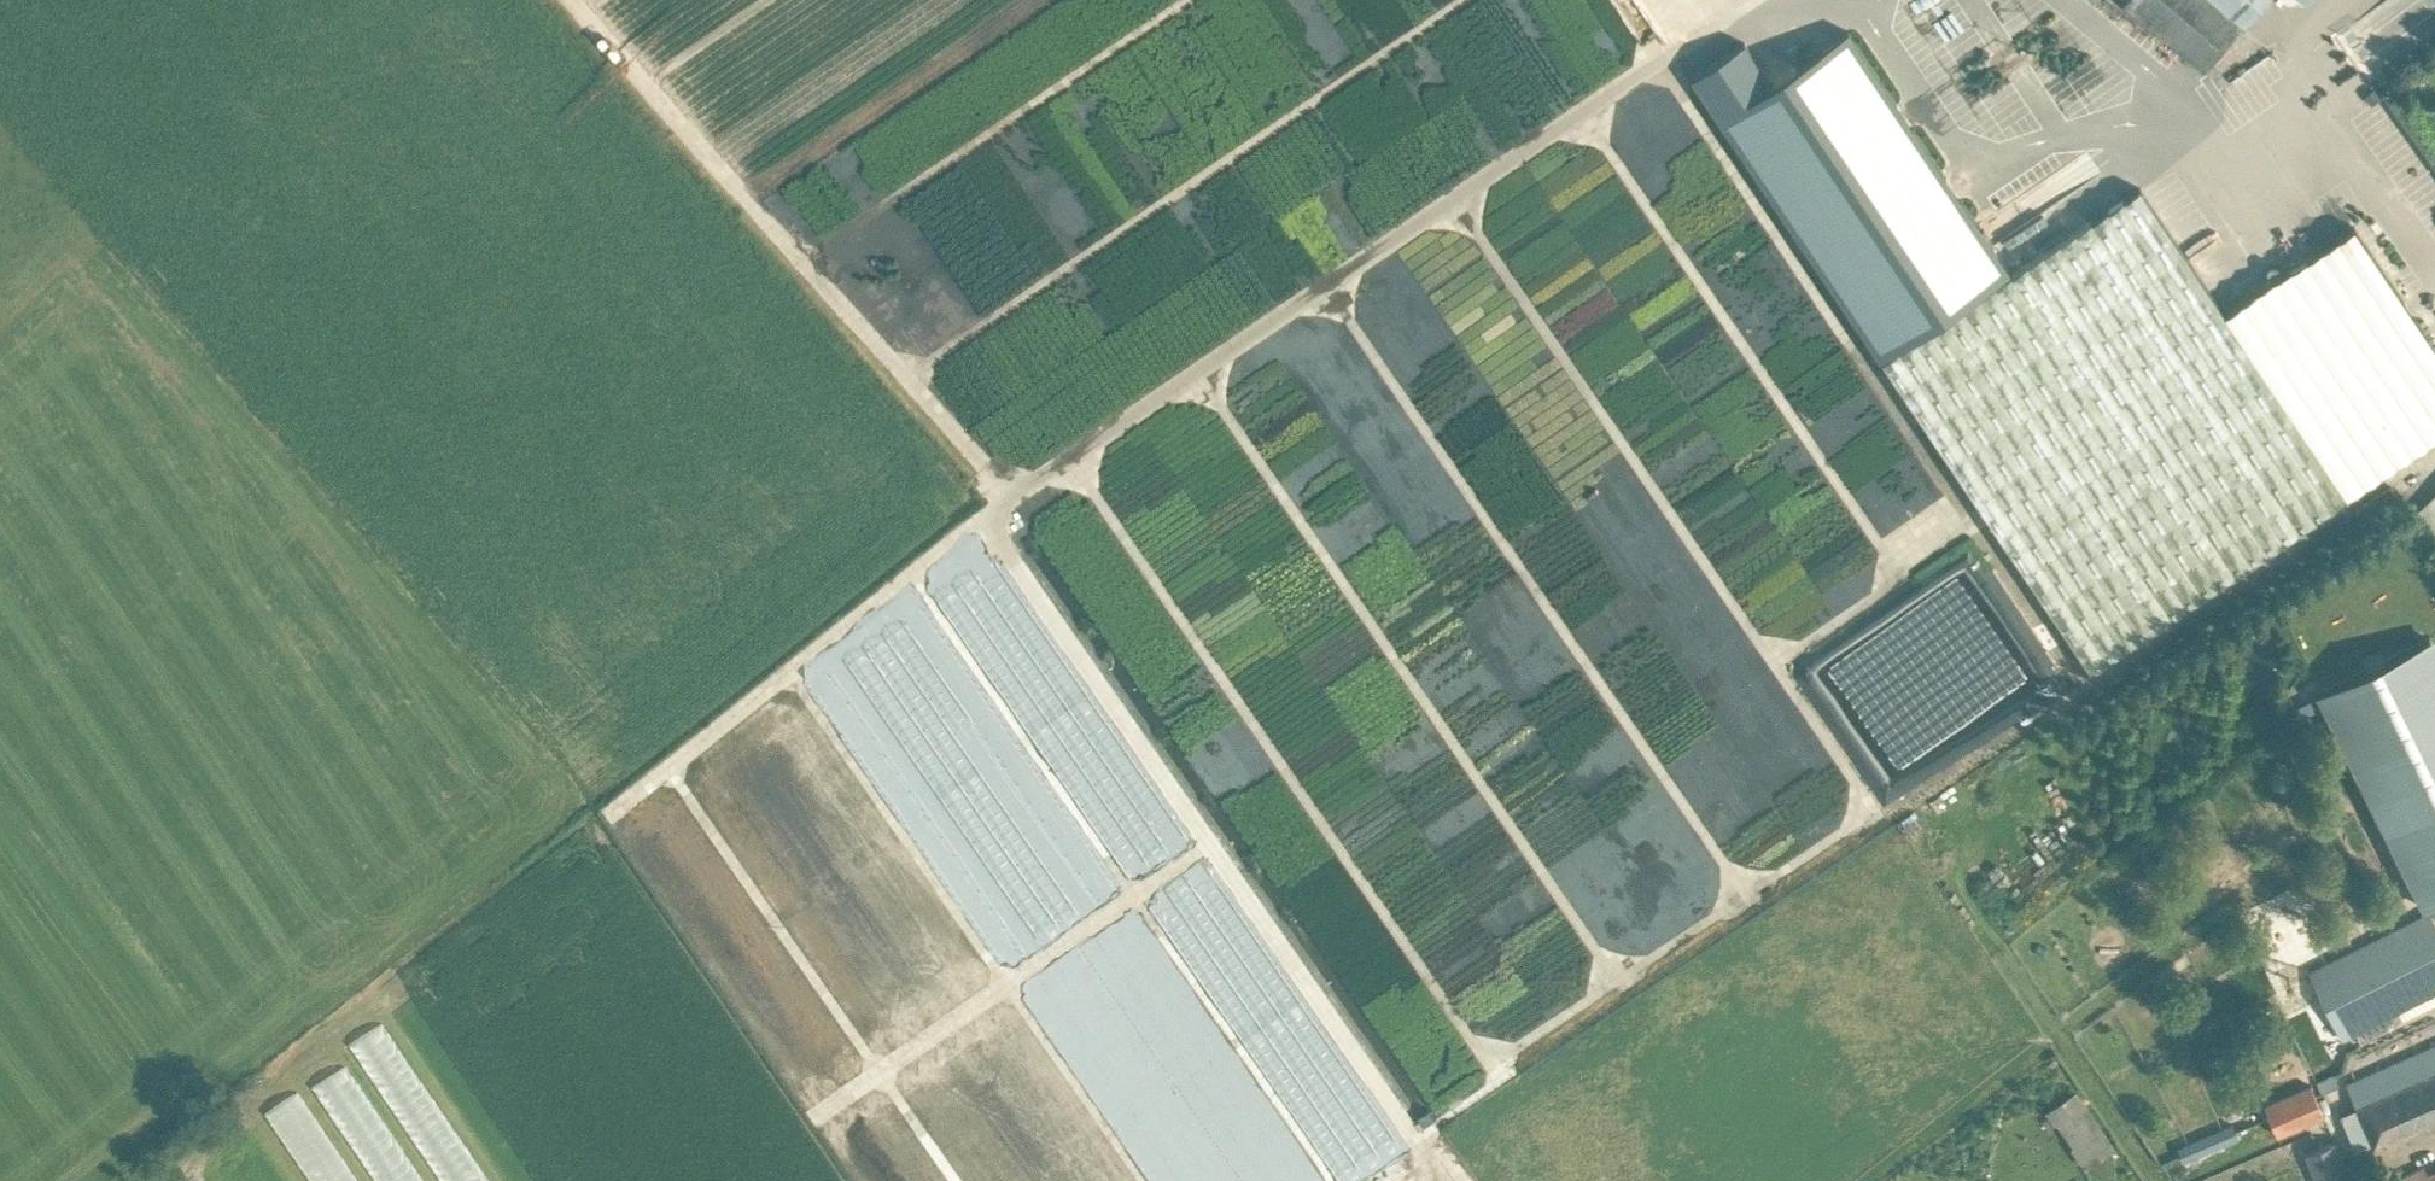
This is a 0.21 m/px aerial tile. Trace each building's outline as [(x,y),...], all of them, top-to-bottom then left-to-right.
[(2242,27),(2265,0),(2130,0),(2126,5),(2206,71),(2214,61),(2212,60),(2240,26),(2242,27)] [(1771,82),(1720,116),(1883,358),(2010,272),(1848,30),(1771,82)] [(2374,87),(2364,94),(2370,102),(2380,95),(2374,87)] [(2225,313),(2140,186),(2010,272),(1883,358),(2090,667),(2434,436),(2434,345),(2355,226),(2225,313)] [(2410,514),(2434,538),(2434,488),(2410,514)] [(2429,636),(2321,690),(2428,908),(2429,909),(2432,908),(2434,906),(2434,648),(2429,636)] [(2295,703),(2300,714),(2320,704),(2314,693),(2295,703)] [(2428,908),(2308,969),(2343,1039),(2434,993),(2434,921),(2429,909),(2428,908)] [(2346,1083),(2373,1145),(2424,1123),(2428,1133),(2434,1130),(2434,1044),(2346,1083)] [(2264,1103),(2277,1134),(2325,1114),(2311,1082),(2264,1103)] [(2074,1091),(2045,1112),(2053,1123),(2055,1122),(2073,1147),(2100,1128),(2074,1091)] [(2221,1127),(2212,1132),(2218,1146),(2238,1137),(2232,1123),(2221,1127)] [(2196,1138),(2177,1147),(2183,1161),(2202,1152),(2196,1138)] [(2336,1138),(2305,1152),(2317,1180),(2355,1180),(2336,1138)] [(2402,1179),(2402,1180),(2434,1180),(2434,1171),(2425,1175),(2422,1170),(2402,1179)]
